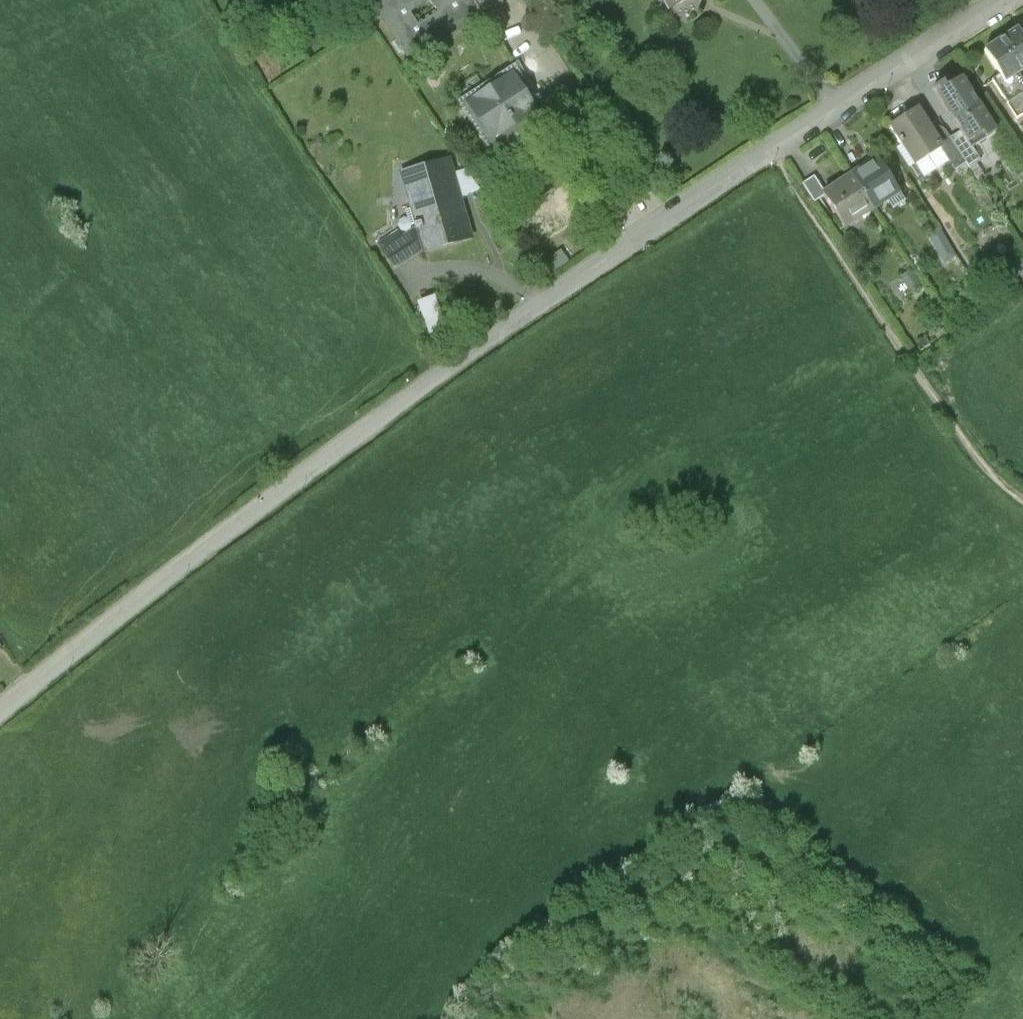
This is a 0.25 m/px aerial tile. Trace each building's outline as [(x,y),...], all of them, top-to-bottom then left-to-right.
[(476,12),(494,0),(431,0),(439,12),(418,25),(410,13),(431,0),(380,0),(373,4),(405,52),(473,8),(476,12)] [(665,12),(684,0),(657,0),(665,12)] [(1019,31),(985,52),(1001,76),(992,82),(1016,120),(1022,116),(1022,81),(1019,75),(1022,73),(1022,37),(1019,31)] [(513,65),(461,98),(479,125),(473,128),(487,151),(519,130),(516,126),(524,121),(527,126),(548,112),(534,90),(530,92),(513,65)] [(967,81),(945,95),(979,150),(1002,136),(967,81)] [(937,142),(917,111),(891,127),(924,177),(949,160),(937,142)] [(967,165),(948,135),(937,142),(949,160),(957,172),(967,165)] [(899,191),(878,160),(877,161),(878,163),(868,170),(866,167),(851,178),(871,209),(887,199),(885,196),(895,189),(897,192),(899,191)] [(445,162),(400,176),(415,224),(411,225),(414,234),(418,233),(424,251),(468,237),(445,162)] [(814,178),(803,186),(814,203),(824,196),(823,195),(825,194),(814,178)] [(851,178),(825,195),(825,194),(823,195),(824,196),(844,227),(842,223),(867,206),(869,210),(871,209),(851,178)] [(374,246),(393,270),(414,253),(395,229),(374,246)]
